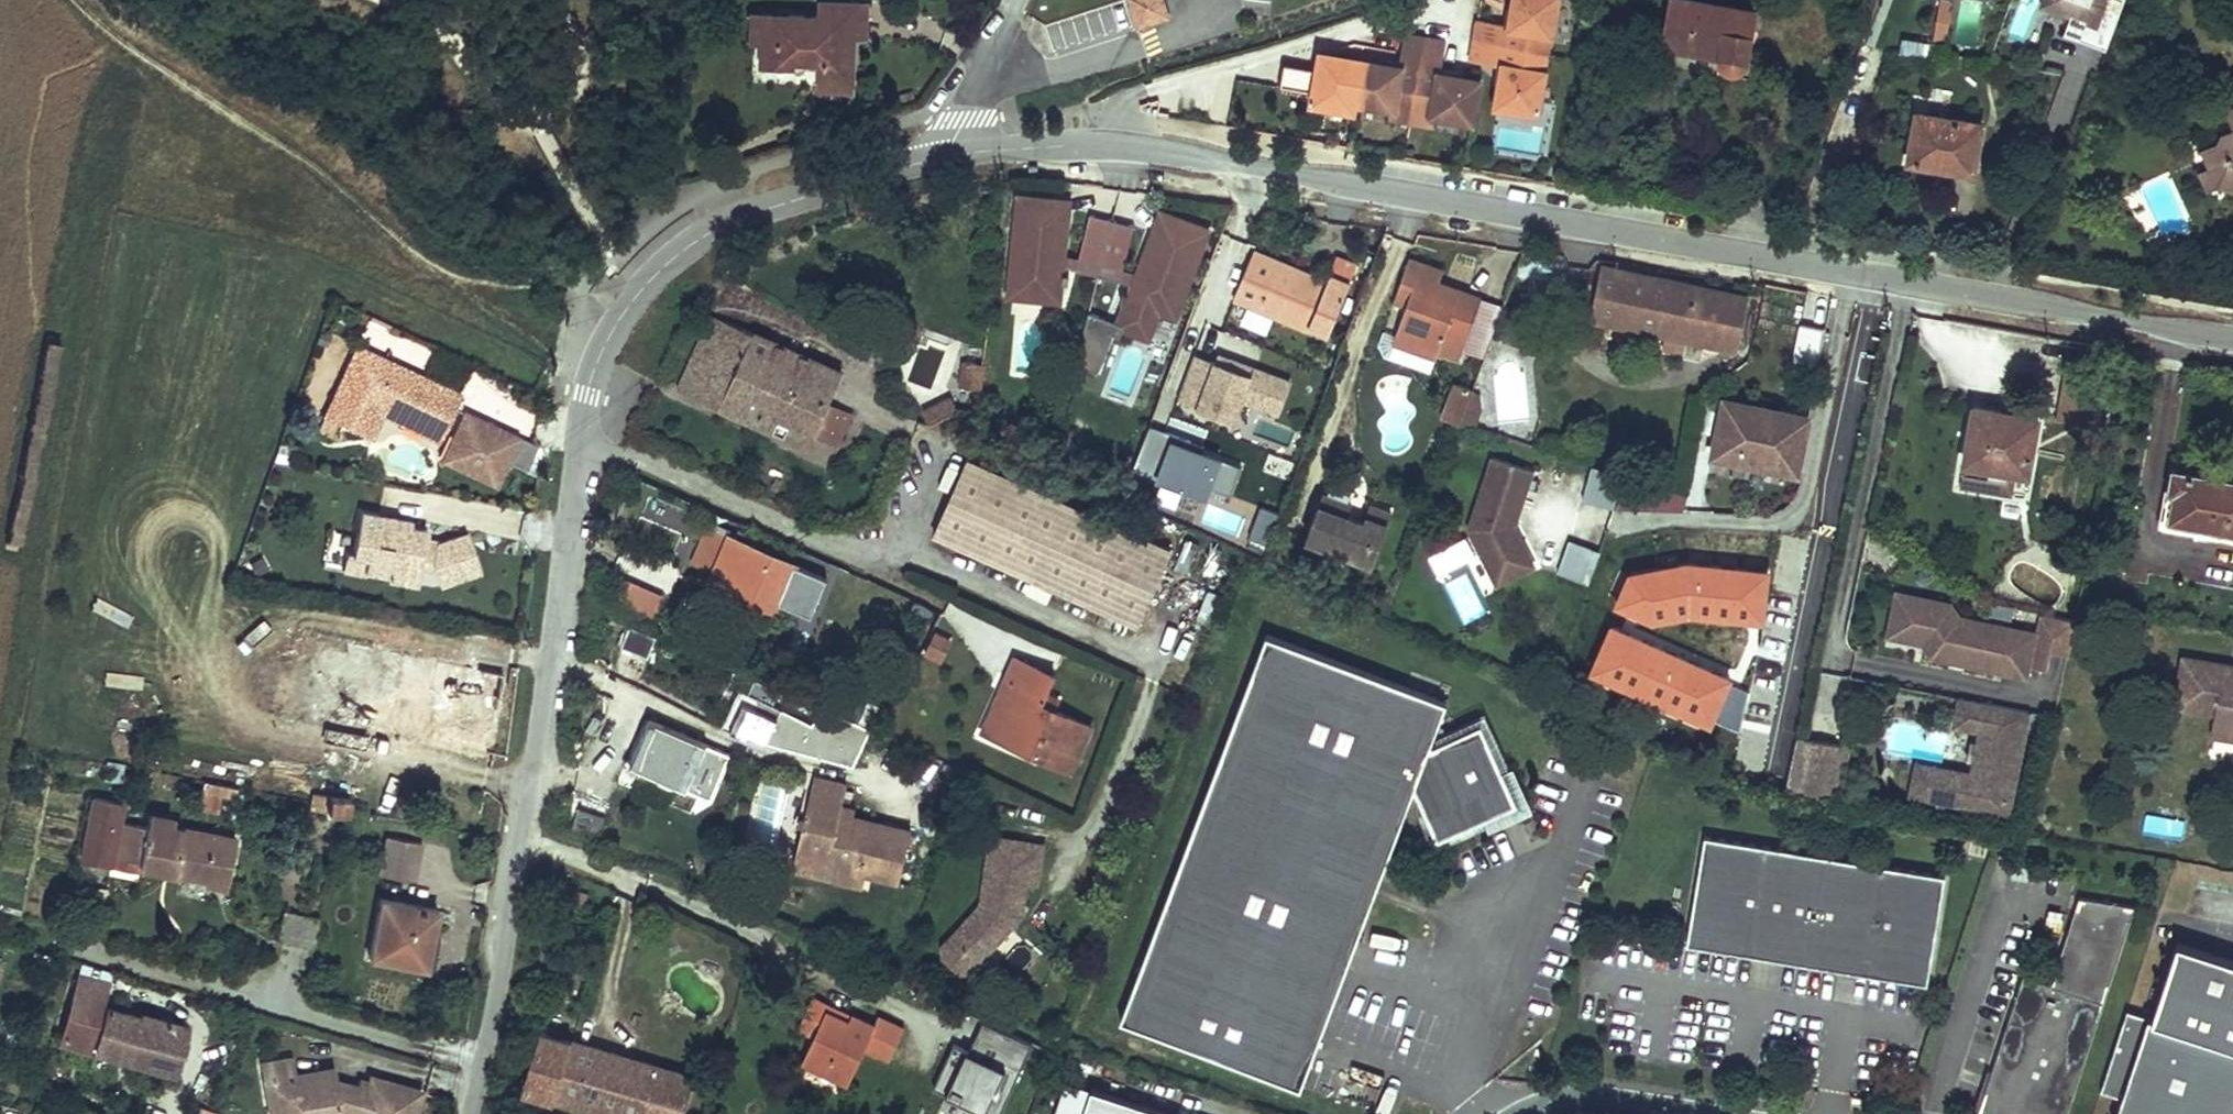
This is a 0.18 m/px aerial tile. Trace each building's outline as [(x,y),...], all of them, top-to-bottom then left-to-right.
[(768,59),(799,58),(800,62),(804,64),(807,64),(811,64),(813,63),(814,58),(814,54),(825,54),(825,67),(858,66),(858,30),(869,29),(869,0),(822,0),(822,8),(767,8),(768,36),(768,59)] [(1137,24),(1174,13),(1170,0),(1135,0),(1130,2),(1137,24)] [(1557,0),(1518,0),(1513,26),(1479,19),(1472,58),(1507,65),(1500,103),(1536,110),(1557,0)] [(1670,41),(1726,53),(1727,57),(1729,62),(1733,66),(1739,68),(1742,68),(1745,66),(1749,63),(1751,60),(1759,10),(1702,0),(1676,0),(1670,41)] [(1952,0),(1951,0),(1937,0),(1929,38),(1943,41),(1952,0)] [(1956,48),(1977,49),(1979,0),(1977,0),(1957,0),(1956,48)] [(2075,23),(2082,4),(2071,0),(2064,19),(2075,23)] [(2131,0),(2072,0),(2082,4),(2075,23),(2117,38),(2131,0)] [(755,8),(755,36),(768,36),(767,8),(755,8)] [(1401,68),(1323,54),(1315,102),(1354,109),(1356,99),(1473,120),(1480,82),(1441,74),(1447,41),(1407,34),(1401,68)] [(1901,41),(1900,53),(1925,56),(1927,44),(1901,41)] [(825,67),(825,85),(858,84),(858,66),(825,67)] [(1286,66),(1283,83),(1306,87),(1309,70),(1286,66)] [(1923,111),(1914,159),(1980,171),(1987,123),(1923,111)] [(2230,126),(2226,135),(2209,144),(2225,180),(2232,183),(2232,124),(2230,126)] [(1067,204),(1024,200),(1015,293),(1065,297),(1068,264),(1062,263),(1067,204)] [(1101,275),(1114,220),(1092,215),(1078,270),(1101,275)] [(1158,306),(1176,313),(1206,232),(1165,217),(1139,286),(1133,284),(1119,322),(1148,333),(1158,306)] [(1137,225),(1114,220),(1101,275),(1123,281),(1137,225)] [(1416,246),(1411,260),(1446,271),(1451,258),(1416,246)] [(1317,309),(1335,316),(1351,278),(1356,265),(1339,258),(1334,271),(1331,278),(1256,247),(1236,296),(1310,325),(1317,309)] [(1412,293),(1398,332),(1441,347),(1442,340),(1465,347),(1486,286),(1446,271),(1411,260),(1406,277),(1416,280),(1412,293)] [(1604,269),(1591,319),(1738,348),(1749,296),(1604,269)] [(1401,289),(1412,293),(1416,280),(1406,277),(1401,289)] [(556,286),(552,305),(564,307),(567,289),(556,286)] [(682,388),(721,407),(756,335),(714,316),(682,388)] [(1190,320),(1165,388),(1182,394),(1192,366),(1196,368),(1210,328),(1190,320)] [(1793,362),(1817,363),(1819,327),(1795,326),(1793,362)] [(721,407),(811,449),(844,373),(756,335),(721,407)] [(434,445),(461,388),(354,339),(321,410),(382,438),(388,424),(434,445)] [(1471,428),(1483,395),(1453,383),(1440,417),(1471,428)] [(1727,394),(1714,453),(1816,475),(1828,416),(1727,394)] [(2060,397),(2061,423),(2101,421),(2100,395),(2060,397)] [(928,427),(957,415),(951,399),(922,411),(928,427)] [(1981,401),(1974,452),(2029,461),(2037,409),(1981,401)] [(438,456),(498,483),(521,432),(462,405),(438,456)] [(1228,495),(1240,462),(1147,430),(1131,475),(1205,500),(1209,488),(1228,495)] [(1497,452),(1472,523),(1499,579),(1537,561),(1522,532),(1515,535),(1510,524),(1517,520),(1536,465),(1497,452)] [(1974,452),(1972,465),(2028,473),(2029,461),(1974,452)] [(1261,473),(1289,482),(1295,463),(1268,454),(1261,473)] [(970,459),(935,536),(1138,626),(1172,550),(970,459)] [(1589,467),(1581,500),(1612,508),(1620,475),(1589,467)] [(1683,505),(1688,486),(1624,467),(1616,501),(1683,505)] [(2173,519),(2196,524),(2232,530),(2232,479),(2205,474),(2174,468),(2171,492),(2177,493),(2173,519)] [(1173,505),(1177,489),(1158,485),(1155,501),(1173,505)] [(1368,514),(1326,497),(1309,541),(1372,566),(1393,513),(1372,505),(1368,514)] [(1267,547),(1278,511),(1258,505),(1247,541),(1267,547)] [(412,518),(361,509),(353,549),(347,549),(346,553),(356,555),(357,552),(368,554),(365,567),(388,571),(388,576),(419,581),(422,564),(435,566),(442,582),(481,567),(471,541),(464,544),(459,532),(439,541),(438,541),(437,541),(436,542),(434,550),(424,548),(426,537),(428,528),(410,524),(412,518)] [(1515,535),(1522,532),(1517,520),(1510,524),(1515,535)] [(467,530),(459,532),(464,544),(471,541),(467,530)] [(426,537),(424,548),(434,550),(436,542),(436,539),(426,537)] [(1465,540),(1426,552),(1433,574),(1472,561),(1465,540)] [(1584,583),(1597,552),(1568,540),(1555,571),(1584,583)] [(735,544),(713,597),(732,604),(737,592),(762,602),(778,562),(735,544)] [(364,571),(365,567),(368,554),(357,552),(356,555),(346,553),(344,567),(364,571)] [(1683,586),(1705,592),(1713,562),(1690,557),(1683,586)] [(1673,629),(1720,640),(1725,619),(1772,632),(1786,581),(1713,562),(1705,592),(1683,586),(1673,629)] [(1463,628),(1487,616),(1464,572),(1441,584),(1463,628)] [(619,577),(607,605),(650,623),(662,595),(619,577)] [(737,592),(732,604),(757,614),(762,602),(737,592)] [(1912,612),(1929,602),(1901,595),(1890,639),(1920,645),(1909,628),(1912,612)] [(2041,618),(2037,638),(1961,621),(1952,607),(1929,602),(1912,612),(1909,628),(1920,645),(1935,649),(1933,660),(1952,664),(1954,653),(1966,656),(1964,666),(2027,681),(2029,671),(2048,675),(2052,657),(2069,661),(2076,626),(2041,618)] [(647,657),(654,637),(628,628),(621,648),(647,657)] [(1433,743),(1448,703),(1268,634),(1121,1020),(1302,1089),(1415,791),(1418,792),(1438,839),(1485,819),(1483,800),(1489,784),(1503,771),(1483,724),(1436,744),(1433,743)] [(269,710),(361,727),(375,649),(316,638),(310,670),(278,663),(269,710)] [(375,649),(361,727),(488,752),(502,673),(375,649)] [(1952,664),(1964,666),(1966,656),(1954,653),(1952,664)] [(2220,725),(2230,738),(2232,738),(2232,664),(2188,658),(2181,708),(2222,714),(2220,725)] [(1023,690),(1004,736),(1075,771),(1093,727),(1046,708),(1058,680),(1020,662),(1010,684),(1023,690)] [(990,730),(1004,736),(1023,690),(1010,684),(990,730)] [(2005,820),(2028,719),(1962,704),(1955,734),(1974,739),(1972,749),(1969,748),(1965,766),(1968,767),(1966,778),(1913,766),(1906,797),(2005,820)] [(767,744),(775,715),(737,705),(729,734),(767,744)] [(701,742),(652,720),(633,763),(681,785),(701,742)] [(2219,736),(2230,738),(2220,725),(2219,736)] [(1843,747),(1797,736),(1795,746),(1789,771),(1786,792),(1833,800),(1843,747)] [(679,790),(681,785),(633,763),(631,769),(679,790)] [(849,786),(817,778),(798,854),(816,859),(814,866),(866,879),(867,875),(900,883),(913,833),(841,815),(849,786)] [(356,819),(359,804),(323,796),(320,812),(356,819)] [(111,869),(113,858),(140,863),(140,867),(208,878),(206,891),(230,895),(239,846),(173,833),(175,821),(151,817),(149,828),(120,822),(123,806),(95,801),(84,865),(111,869)] [(576,809),(570,830),(597,838),(603,817),(576,809)] [(1040,887),(1048,841),(990,832),(981,902),(941,945),(943,957),(962,974),(977,973),(1024,915),(1030,885),(1040,887)] [(387,836),(380,874),(414,881),(421,842),(387,836)] [(1927,982),(1945,874),(1704,836),(1687,944),(1840,968),(1841,958),(1865,961),(1863,972),(1927,982)] [(816,859),(798,854),(794,869),(864,887),(866,879),(814,866),(816,859)] [(113,858),(111,869),(138,874),(140,867),(140,863),(113,858)] [(2081,892),(2053,979),(2025,970),(1993,1066),(2000,1068),(1992,1091),(1986,1089),(1978,1113),(2067,1113),(2136,903),(2081,892)] [(382,900),(371,956),(426,967),(437,909),(382,900)] [(2177,942),(2152,1017),(2127,1009),(2100,1090),(2122,1097),(2116,1113),(2232,1113),(2232,960),(2177,942)] [(1863,972),(1865,961),(1841,958),(1840,968),(1863,972)] [(796,1027),(812,1034),(823,1009),(846,1019),(849,1013),(810,996),(796,1027)] [(107,1007),(95,1049),(153,1066),(159,1044),(179,1050),(186,1027),(141,1013),(140,1017),(107,1007)] [(800,1061),(846,1082),(862,1044),(888,1056),(902,1026),(876,1015),(872,1023),(849,1013),(846,1019),(823,1009),(812,1034),(800,1061)] [(954,1045),(933,1092),(984,1113),(996,1113),(1028,1044),(981,1023),(968,1052),(954,1045)] [(528,1091),(557,1099),(573,1040),(544,1032),(528,1091)] [(557,1099),(610,1113),(647,1113),(660,1064),(573,1040),(557,1099)] [(173,1072),(179,1050),(159,1044),(153,1066),(173,1072)] [(317,1109),(338,1106),(361,1112),(360,1113),(414,1113),(420,1092),(371,1078),(369,1084),(361,1081),(357,1095),(335,1088),(332,1069),(293,1076),(290,1059),(262,1063),(270,1108),(286,1105),(288,1113),(318,1113),(317,1109)] [(647,1113),(681,1113),(693,1073),(660,1064),(647,1113)] [(2000,1068),(1993,1066),(1986,1089),(1992,1091),(2000,1068)] [(1092,1087),(1084,1113),(1173,1113),(1092,1087)] [(270,1108),(272,1113),(288,1113),(286,1105),(270,1108)]
